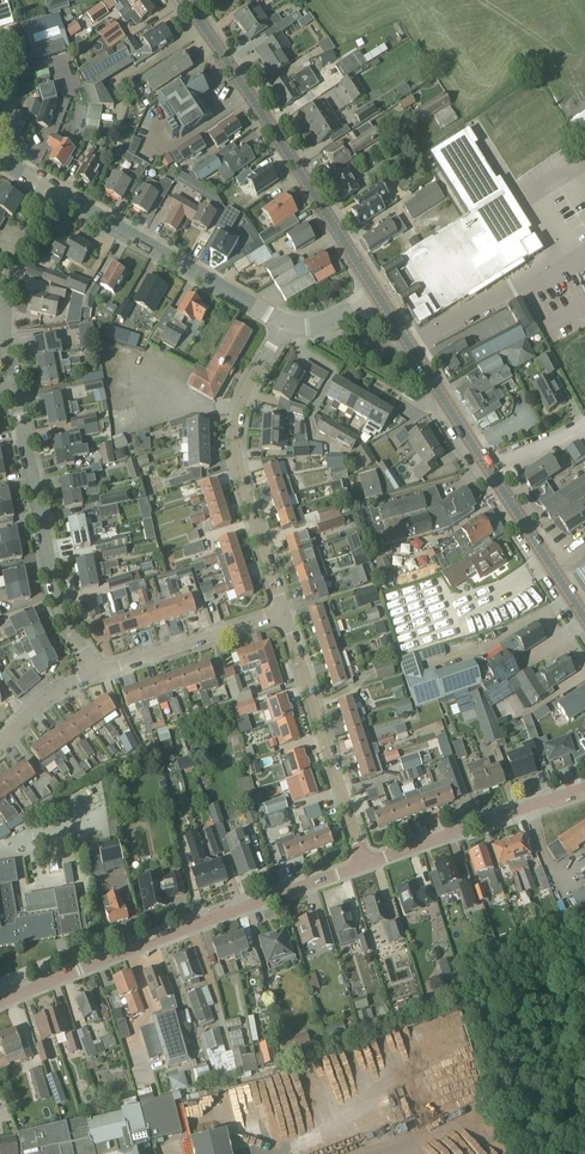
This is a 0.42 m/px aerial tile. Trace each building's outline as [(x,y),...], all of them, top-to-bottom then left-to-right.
[(49,15),(69,9),(68,4),(73,2),(73,0),(44,0),(49,15)] [(86,15),(93,25),(108,14),(107,12),(117,5),(113,0),(107,0),(86,15)] [(145,1),(144,0),(122,0),(118,3),(123,10),(118,14),(121,18),(127,14),(132,11),(145,1)] [(13,24),(6,1),(0,2),(0,28),(13,24)] [(145,1),(132,11),(141,22),(153,13),(153,12),(154,11),(154,9),(152,7),(150,6),(149,7),(145,1)] [(255,5),(234,19),(242,31),(263,17),(255,5)] [(263,17),(242,31),(250,43),(263,33),(269,41),(282,33),(294,25),(289,18),(283,22),(278,15),(267,23),(263,17)] [(69,49),(58,16),(24,27),(35,61),(39,59),(40,61),(66,53),(65,51),(69,49)] [(107,29),(99,35),(105,44),(107,43),(112,51),(111,52),(119,64),(123,71),(125,73),(135,67),(130,58),(121,45),(119,46),(113,38),(121,33),(114,24),(110,19),(103,24),(107,29)] [(75,22),(65,29),(71,38),(81,31),(75,22)] [(16,25),(8,28),(11,39),(19,37),(16,25)] [(142,38),(147,47),(167,34),(162,25),(142,38)] [(140,51),(130,58),(135,67),(173,43),(167,34),(147,47),(140,51)] [(281,34),(254,51),(259,58),(259,57),(264,64),(262,65),(265,70),(267,69),(272,76),(288,66),(279,53),(289,46),(281,34)] [(131,38),(121,45),(130,58),(140,51),(131,38)] [(111,52),(79,72),(86,83),(87,84),(119,64),(111,52)] [(182,55),(143,80),(153,95),(179,78),(192,69),(182,55)] [(10,64),(7,76),(19,79),(22,68),(10,64)] [(83,85),(90,106),(102,108),(102,106),(100,106),(94,89),(101,85),(123,71),(119,64),(87,84),(86,83),(83,85)] [(272,90),(270,91),(281,109),(283,107),(284,108),(293,103),(295,104),(298,102),(298,99),(299,99),(299,98),(303,95),(308,102),(316,96),(312,89),(319,85),(308,68),(288,81),(287,79),(271,89),(272,90)] [(352,76),(340,84),(353,103),(365,95),(352,76)] [(208,93),(197,77),(188,83),(188,82),(184,85),(179,78),(153,95),(143,80),(130,89),(145,111),(158,102),(181,138),(210,119),(211,118),(199,99),(208,93)] [(214,91),(217,96),(228,88),(225,84),(214,91)] [(101,85),(94,89),(100,106),(102,106),(113,107),(101,85)] [(405,85),(395,92),(401,100),(411,93),(408,89),(405,85)] [(44,104),(37,124),(48,128),(55,108),(55,109),(57,100),(55,93),(53,86),(40,89),(39,90),(40,97),(42,104),(44,104)] [(445,93),(412,114),(420,125),(433,117),(449,107),(452,105),(445,93)] [(411,96),(398,104),(403,112),(416,103),(411,96)] [(27,101),(24,112),(38,116),(41,104),(27,101)] [(324,102),(300,118),(309,131),(333,116),(324,102)] [(370,104),(354,115),(361,125),(377,114),(370,104)] [(89,105),(84,132),(86,132),(85,143),(92,143),(93,133),(98,134),(102,108),(90,106),(89,105)] [(62,125),(67,111),(58,107),(53,122),(62,125)] [(458,120),(449,107),(433,117),(442,131),(443,130),(444,131),(448,128),(447,127),(458,120)] [(12,114),(1,132),(15,141),(26,122),(12,114)] [(333,116),(309,131),(318,145),(342,129),(333,116)] [(219,130),(210,136),(219,149),(228,143),(226,140),(240,131),(232,120),(218,129),(219,130)] [(350,144),(344,148),(350,159),(367,149),(366,147),(378,139),(369,125),(347,139),(350,144)] [(123,142),(143,160),(155,148),(134,129),(123,142)] [(459,221),(381,270),(404,308),(407,307),(419,328),(430,321),(466,298),(527,260),(529,259),(521,247),(533,240),(532,238),(465,131),(429,154),(467,216),(460,221),(459,221)] [(197,136),(176,150),(184,162),(205,148),(197,136)] [(52,138),(48,146),(55,150),(49,160),(56,164),(57,167),(60,168),(62,167),(64,168),(74,151),(52,138)] [(340,143),(324,153),(335,171),(352,161),(350,159),(344,148),(340,143)] [(233,145),(188,175),(191,179),(192,179),(193,180),(194,181),(200,177),(219,165),(218,163),(222,160),(232,175),(254,161),(244,146),(237,150),(233,145)] [(83,167),(77,177),(91,184),(108,154),(99,149),(98,152),(93,149),(87,158),(86,158),(82,166),(83,167)] [(168,155),(159,161),(165,170),(174,164),(168,155)] [(359,158),(351,164),(355,169),(363,164),(359,158)] [(383,165),(367,175),(372,184),(389,173),(383,165)] [(139,166),(134,176),(140,179),(146,169),(145,169),(140,166),(139,166)] [(249,171),(235,180),(240,187),(247,182),(257,196),(277,182),(268,168),(260,173),(253,177),(249,171)] [(346,171),(331,181),(343,200),(358,190),(354,184),(357,183),(354,178),(352,179),(346,171)] [(114,175),(105,192),(121,200),(125,192),(131,195),(140,179),(134,176),(129,173),(125,181),(114,175)] [(193,189),(196,183),(191,179),(187,185),(193,189)] [(143,188),(132,207),(147,215),(157,197),(163,201),(171,187),(161,181),(153,194),(143,188)] [(418,197),(405,205),(414,218),(446,197),(437,183),(417,195),(418,197)] [(357,207),(351,211),(361,226),(385,211),(380,202),(389,196),(381,184),(353,201),(357,207)] [(3,219),(2,218),(5,213),(13,217),(23,200),(5,190),(0,198),(0,224),(3,219)] [(285,196),(263,211),(274,228),(279,225),(282,229),(294,220),(292,216),(296,213),(295,211),(296,211),(286,196),(285,197),(285,196)] [(173,210),(164,225),(175,231),(184,217),(189,219),(194,211),(196,212),(198,209),(176,197),(169,208),(173,210)] [(194,211),(189,219),(193,222),(193,223),(206,231),(216,215),(202,208),(200,211),(198,209),(196,212),(194,211)] [(240,215),(229,208),(226,210),(216,227),(222,231),(210,252),(213,254),(212,256),(222,261),(223,259),(226,261),(237,243),(227,237),(240,215)] [(362,239),(361,240),(370,253),(371,253),(371,252),(397,235),(399,237),(407,232),(397,217),(362,239)] [(290,243),(286,245),(290,252),(294,250),(295,252),(314,241),(305,225),(286,236),(290,243)] [(255,234),(248,238),(252,244),(258,239),(255,234)] [(61,237),(49,258),(59,264),(69,247),(66,245),(68,241),(61,237)] [(69,247),(59,264),(64,256),(81,265),(91,248),(73,238),(71,242),(68,241),(66,245),(69,247)] [(417,238),(410,243),(413,248),(421,244),(417,238)] [(247,257),(233,265),(237,272),(248,266),(253,263),(256,268),(261,265),(263,269),(280,259),(277,253),(270,257),(264,246),(255,251),(254,250),(246,255),(247,257)] [(315,286),(334,275),(322,254),(305,263),(302,265),(293,270),(273,282),(285,303),(315,285),(315,286)] [(301,257),(289,263),(293,270),(302,265),(305,263),(301,257)] [(273,282),(293,270),(289,263),(286,259),(266,271),(273,282)] [(112,266),(100,287),(114,295),(126,274),(112,266)] [(49,273),(46,282),(57,286),(60,277),(49,273)] [(67,274),(62,287),(83,295),(88,282),(67,274)] [(148,277),(134,302),(153,313),(167,288),(148,277)] [(35,294),(31,314),(56,319),(60,300),(65,301),(67,291),(52,285),(51,290),(47,289),(46,296),(35,294)] [(84,310),(82,321),(90,322),(91,311),(93,311),(94,301),(95,301),(99,293),(98,293),(100,290),(92,285),(85,298),(84,298),(83,310),(84,310)] [(170,309),(151,341),(158,345),(160,342),(174,350),(186,329),(180,326),(184,317),(191,322),(193,318),(201,322),(208,310),(200,306),(201,305),(188,297),(182,307),(181,306),(177,313),(170,309)] [(518,327),(510,331),(517,343),(539,332),(522,300),(507,308),(508,308),(511,314),(518,327)] [(125,301),(117,316),(124,320),(132,306),(125,301)] [(189,381),(186,385),(213,401),(252,334),(235,324),(206,374),(198,370),(197,371),(193,369),(187,379),(189,381)] [(93,326),(79,327),(79,336),(87,335),(87,339),(94,339),(93,326)] [(56,337),(33,342),(36,359),(61,354),(62,354),(59,337),(56,338),(56,337)] [(461,341),(436,357),(443,367),(467,352),(461,341)] [(527,341),(508,351),(518,370),(537,360),(527,341)] [(467,352),(443,367),(450,377),(474,362),(476,365),(496,355),(490,342),(468,353),(467,352)] [(98,350),(91,351),(93,361),(100,360),(98,350)] [(61,354),(36,359),(39,374),(70,368),(69,362),(62,363),(61,354)] [(471,384),(456,392),(463,404),(464,403),(473,417),(498,403),(490,390),(492,388),(511,378),(505,367),(504,368),(497,356),(475,368),(481,378),(480,378),(476,372),(467,377),(471,384)] [(550,356),(541,360),(549,375),(557,371),(550,356)] [(309,363),(304,371),(323,382),(328,375),(309,363)] [(288,366),(280,380),(305,394),(307,390),(299,385),(304,376),(288,366)] [(70,368),(39,374),(42,388),(59,385),(58,382),(60,381),(61,379),(60,376),(65,375),(64,374),(71,372),(70,368)] [(82,377),(84,385),(102,382),(100,374),(82,377)] [(551,377),(534,386),(547,412),(564,403),(551,377)] [(280,380),(272,393),(289,403),(294,394),(302,399),(305,394),(280,380)] [(336,380),(325,397),(334,402),(330,409),(336,412),(340,406),(350,388),(336,380)] [(103,390),(102,382),(84,385),(86,394),(103,390)] [(350,388),(340,406),(348,410),(345,415),(351,418),(354,414),(364,396),(350,388)] [(364,396),(354,414),(368,422),(378,404),(364,396)] [(61,397),(44,400),(47,415),(64,411),(78,408),(77,404),(70,405),(70,404),(62,405),(61,397)] [(291,404),(289,412),(303,416),(306,408),(291,404)] [(378,404),(368,422),(375,426),(373,431),(379,435),(392,412),(378,404)] [(64,411),(47,415),(50,429),(67,426),(65,417),(72,415),(79,414),(78,408),(64,411)] [(289,412),(287,420),(298,423),(296,430),(306,433),(303,416),(289,412)] [(72,429),(76,429),(76,430),(98,425),(96,416),(76,420),(76,418),(73,418),(73,420),(70,421),(72,429)] [(182,418),(168,423),(170,430),(182,426),(182,431),(188,431),(188,439),(208,439),(208,437),(210,437),(211,436),(211,431),(209,430),(208,430),(208,424),(188,424),(185,425),(182,418)] [(323,418),(317,430),(326,436),(333,423),(323,418)] [(263,419),(262,434),(282,435),(282,420),(263,419)] [(333,423),(326,436),(334,440),(341,428),(333,423)] [(82,448),(80,438),(103,434),(101,425),(98,425),(76,430),(77,435),(69,437),(52,441),(55,455),(71,452),(71,451),(82,449),(82,448)] [(412,427),(392,440),(398,448),(408,442),(415,453),(434,442),(424,428),(415,433),(412,427)] [(341,428),(334,440),(343,445),(350,433),(341,428)] [(145,440),(145,435),(144,431),(136,433),(142,453),(145,452),(145,440)] [(350,433),(343,445),(351,450),(358,438),(350,433)] [(262,434),(261,450),(281,451),(281,442),(287,443),(288,436),(284,436),(282,435),(262,434)] [(123,437),(113,441),(116,449),(127,446),(124,437),(123,437)] [(188,439),(182,439),(182,446),(188,446),(188,454),(209,454),(208,439),(188,439)] [(565,450),(574,464),(584,456),(584,451),(579,441),(565,450)] [(423,465),(413,471),(418,480),(438,468),(434,462),(443,456),(434,442),(415,453),(423,465)] [(365,446),(355,451),(367,469),(376,463),(365,446)] [(71,452),(55,455),(58,469),(74,466),(73,457),(87,454),(85,447),(82,448),(82,449),(71,451),(71,452)] [(309,449),(294,449),(294,457),(309,457),(309,449)] [(113,454),(102,456),(104,466),(115,463),(113,454)] [(189,464),(183,464),(183,470),(209,469),(209,463),(210,463),(212,462),(211,457),(210,455),(209,456),(209,454),(188,454),(189,464)] [(550,458),(522,476),(530,489),(531,491),(545,482),(559,473),(559,472),(566,468),(557,454),(550,458)] [(342,455),(326,456),(326,465),(343,464),(342,455)] [(136,460),(139,468),(146,465),(144,458),(136,460)] [(274,459),(260,460),(268,485),(281,480),(282,483),(288,481),(282,463),(276,465),(274,459)] [(138,469),(135,460),(127,462),(130,472),(138,469)] [(384,474),(391,469),(385,461),(378,465),(384,474)] [(358,464),(346,471),(350,478),(362,471),(358,464)] [(142,468),(141,477),(152,478),(152,469),(142,468)] [(329,473),(328,473),(330,481),(346,477),(344,469),(333,471),(333,470),(329,471),(329,473)] [(404,489),(391,469),(384,474),(388,494),(404,489)] [(375,472),(358,477),(365,501),(382,497),(375,472)] [(76,478),(60,481),(63,496),(79,493),(79,492),(99,488),(107,486),(106,480),(96,482),(94,473),(76,477),(76,478)] [(123,489),(137,488),(137,473),(123,474),(123,489)] [(189,476),(168,482),(170,490),(191,483),(189,476)] [(530,489),(531,494),(533,498),(534,501),(536,503),(540,506),(542,507),(552,523),(553,523),(553,524),(552,524),(553,525),(584,503),(584,479),(556,498),(545,482),(531,491),(530,489)] [(281,480),(268,485),(273,500),(286,496),(287,498),(293,496),(291,491),(285,493),(282,483),(281,480)] [(345,480),(337,482),(339,491),(347,490),(345,480)] [(216,481),(200,486),(205,501),(221,496),(216,481)] [(79,493),(63,496),(66,510),(82,507),(81,500),(101,496),(99,488),(79,492),(79,493)] [(11,504),(8,490),(0,492),(0,506),(11,504)] [(422,497),(378,510),(389,545),(432,532),(433,534),(448,530),(453,527),(453,526),(474,513),(471,508),(474,506),(464,490),(442,504),(427,513),(422,497)] [(128,493),(99,499),(101,509),(117,506),(130,503),(128,493)] [(221,496),(205,501),(207,509),(210,516),(226,511),(221,496)] [(286,496),(273,500),(278,515),(291,511),(292,513),(298,511),(293,496),(287,498),(286,496)] [(198,497),(189,499),(192,506),(200,503),(198,497)] [(553,525),(555,528),(559,532),(563,535),(566,537),(569,538),(570,537),(576,534),(578,538),(584,534),(584,503),(553,525)] [(0,506),(0,522),(14,519),(11,504),(0,506)] [(101,509),(98,509),(100,520),(119,516),(117,506),(101,509)] [(291,511),(278,515),(282,530),(296,526),(297,530),(306,527),(320,523),(320,524),(340,517),(337,507),(303,518),(301,510),(298,511),(292,513),(291,511)] [(203,514),(189,518),(192,526),(206,521),(205,518),(210,516),(207,509),(202,511),(203,514)] [(226,511),(210,516),(214,530),(231,525),(226,511)] [(342,518),(345,527),(350,525),(347,516),(342,518)] [(482,517),(452,536),(463,553),(470,549),(472,553),(484,546),(481,542),(492,534),(482,517)] [(342,518),(316,526),(319,535),(345,527),(342,518)] [(85,519),(68,522),(71,537),(87,533),(86,527),(85,519)] [(101,525),(86,527),(87,533),(88,539),(103,536),(101,525)] [(2,549),(19,545),(16,531),(0,534),(0,539),(1,542),(0,542),(0,549),(2,549)] [(197,532),(185,536),(188,543),(200,539),(197,532)] [(312,532),(286,540),(291,555),(304,551),(305,554),(318,550),(312,532)] [(87,533),(71,537),(73,551),(90,548),(88,539),(87,533)] [(145,535),(146,542),(155,540),(154,533),(145,535)] [(234,536),(218,542),(223,556),(239,551),(234,536)] [(102,551),(125,547),(128,546),(126,537),(112,540),(113,541),(95,545),(96,552),(101,551),(102,551)] [(364,537),(352,541),(356,551),(368,548),(364,537)] [(490,542),(441,573),(451,589),(476,573),(480,579),(505,563),(494,545),(493,546),(490,542)] [(67,544),(55,545),(56,555),(68,553),(67,544)] [(0,549),(0,564),(22,560),(19,545),(2,549),(0,549)] [(127,557),(125,547),(102,551),(103,561),(127,557)] [(366,549),(352,553),(355,565),(369,560),(366,549)] [(239,551),(223,556),(227,571),(244,566),(239,551)] [(304,551),(291,555),(295,571),(309,566),(310,569),(316,567),(314,562),(308,564),(305,554),(304,551)] [(456,551),(445,558),(449,565),(461,559),(456,551)] [(202,559),(204,562),(205,566),(219,562),(216,554),(202,559)] [(444,571),(449,567),(441,554),(436,558),(444,571)] [(374,562),(372,563),(375,572),(372,575),(376,585),(391,580),(387,571),(391,569),(387,557),(374,562)] [(505,565),(509,571),(519,564),(516,559),(505,565)] [(93,560),(76,563),(78,577),(110,571),(110,570),(119,569),(117,562),(94,567),(93,560)] [(204,562),(192,567),(194,573),(206,569),(205,566),(204,562)] [(244,566),(227,571),(232,586),(248,580),(244,566)] [(309,566),(295,571),(300,586),(314,581),(315,584),(321,582),(319,577),(313,579),(312,576),(318,574),(316,567),(310,569),(309,566)] [(356,570),(362,586),(372,583),(367,567),(356,570)] [(146,568),(139,570),(143,580),(150,577),(146,568)] [(110,571),(78,577),(81,592),(98,588),(96,579),(111,576),(110,571)] [(431,571),(416,574),(418,580),(432,577),(431,571)] [(24,572),(3,576),(5,590),(10,589),(27,586),(24,572)] [(130,575),(107,582),(110,591),(133,583),(130,575)] [(168,577),(170,583),(174,581),(177,580),(175,575),(168,577)] [(379,586),(381,592),(413,583),(411,576),(379,586)] [(248,580),(232,586),(237,601),(253,595),(248,580)] [(174,581),(170,583),(174,596),(176,602),(181,618),(196,613),(191,597),(181,600),(180,595),(178,595),(174,581)] [(314,581),(300,586),(305,601),(314,599),(315,601),(327,597),(322,582),(321,582),(315,584),(314,581)] [(174,596),(170,583),(166,584),(170,598),(174,596)] [(210,583),(200,587),(203,599),(214,595),(212,588),(210,583)] [(27,586),(10,589),(13,603),(30,600),(27,586)] [(221,586),(212,588),(214,595),(221,593),(220,589),(222,589),(221,586)] [(375,587),(357,593),(361,609),(379,604),(375,587)] [(538,599),(540,592),(527,589),(525,595),(538,599)] [(144,591),(137,593),(138,594),(140,601),(143,600),(143,598),(146,597),(144,591)] [(516,600),(508,599),(507,605),(518,607),(520,601),(526,603),(528,596),(518,594),(516,600)] [(143,600),(140,601),(142,607),(148,605),(146,597),(143,598),(143,600)] [(474,602),(484,607),(487,601),(477,597),(474,602)] [(95,600),(86,603),(91,618),(100,615),(95,600)] [(115,600),(108,602),(111,610),(114,609),(114,607),(117,606),(115,600)] [(380,602),(384,615),(391,613),(386,600),(380,602)] [(167,623),(181,618),(176,602),(161,606),(167,623)] [(500,602),(498,608),(507,612),(509,606),(500,602)] [(148,605),(145,606),(147,611),(152,627),(167,623),(161,606),(154,609),(152,604),(148,605)] [(114,609),(111,610),(113,616),(119,614),(119,613),(117,606),(114,607),(114,609)] [(133,615),(132,616),(137,632),(152,627),(147,611),(145,606),(142,607),(139,608),(140,613),(133,615)] [(327,606),(308,612),(313,627),(326,623),(327,626),(333,624),(331,618),(325,620),(324,616),(330,614),(327,606)] [(491,619),(493,614),(500,617),(502,610),(492,607),(489,613),(483,610),(481,616),(491,619)] [(377,608),(365,612),(368,623),(380,620),(377,608)] [(13,628),(4,632),(8,640),(23,632),(39,625),(33,611),(10,622),(13,628)] [(113,616),(109,616),(111,623),(118,620),(124,618),(123,612),(119,613),(119,614),(113,616)] [(132,616),(127,617),(124,618),(118,620),(123,637),(137,632),(132,616)] [(386,619),(389,629),(395,627),(392,617),(386,619)] [(466,617),(464,623),(474,627),(476,621),(466,617)] [(111,623),(103,625),(108,641),(123,637),(118,620),(111,623)] [(326,623),(313,627),(318,642),(331,638),(332,641),(340,638),(335,623),(333,624),(327,626),(326,623)] [(383,623),(374,625),(377,637),(387,634),(383,623)] [(500,646),(504,653),(509,661),(510,661),(525,652),(544,640),(534,624),(515,636),(515,637),(500,646)] [(21,644),(8,650),(10,654),(17,652),(45,638),(39,625),(23,632),(27,639),(20,642),(21,644)] [(260,634),(252,636),(255,647),(253,648),(259,669),(260,669),(275,664),(268,643),(263,644),(260,634)] [(429,636),(417,639),(418,644),(430,642),(429,636)] [(45,638),(17,652),(19,656),(25,653),(26,656),(33,653),(37,659),(37,660),(52,652),(45,638)] [(331,638),(318,642),(323,657),(336,653),(337,656),(343,654),(341,648),(335,651),(332,641),(331,638)] [(380,642),(371,645),(374,654),(383,651),(383,653),(392,650),(388,638),(379,641),(380,642)] [(453,696),(481,686),(472,672),(438,684),(433,669),(423,672),(420,663),(446,655),(443,647),(399,661),(416,709),(453,696)] [(253,648),(236,653),(243,674),(259,669),(253,648)] [(37,659),(31,662),(38,676),(46,672),(44,669),(57,662),(52,652),(37,660),(37,659)] [(336,653),(323,657),(328,672),(341,668),(342,671),(351,668),(349,663),(340,666),(337,656),(336,653)] [(484,664),(483,664),(497,687),(518,674),(512,664),(510,661),(509,661),(504,653),(485,664),(484,664)] [(550,689),(568,678),(576,673),(565,657),(539,673),(540,674),(534,678),(529,669),(507,683),(513,693),(520,689),(531,707),(552,694),(550,689)] [(391,661),(374,667),(378,680),(395,675),(391,661)] [(209,664),(195,669),(200,686),(215,681),(215,680),(209,664)] [(262,676),(258,677),(263,692),(282,686),(275,664),(260,669),(262,676)] [(341,668),(328,672),(333,688),(346,684),(347,686),(353,684),(351,679),(354,678),(351,668),(342,671),(341,668)] [(195,669),(180,673),(186,690),(200,686),(195,669)] [(231,670),(224,671),(225,679),(232,677),(231,670)] [(8,671),(5,674),(24,695),(29,691),(20,680),(18,683),(8,671)] [(32,671),(26,676),(35,686),(40,681),(32,671)] [(180,673),(165,678),(171,695),(186,690),(180,673)] [(5,674),(1,678),(1,680),(18,700),(24,695),(5,674)] [(26,676),(20,680),(29,691),(35,686),(26,676)] [(238,676),(227,680),(235,706),(253,701),(249,689),(243,691),(238,676)] [(165,678),(151,683),(156,700),(165,697),(171,695),(165,678)] [(403,687),(401,678),(383,683),(385,692),(403,687)] [(215,681),(200,686),(202,691),(202,693),(206,692),(219,688),(216,680),(215,680),(215,681)] [(151,683),(137,687),(142,704),(149,702),(156,700),(151,683)] [(490,707),(513,693),(507,683),(485,697),(488,703),(490,707)] [(488,703),(485,697),(482,692),(483,690),(481,686),(453,696),(460,715),(475,710),(478,722),(488,750),(500,746),(498,742),(503,740),(498,726),(498,725),(497,721),(490,707),(488,703)] [(137,687),(122,692),(127,709),(142,704),(137,687)] [(557,706),(568,723),(584,712),(584,691),(584,689),(557,706)] [(202,691),(198,692),(204,708),(211,706),(220,703),(218,697),(209,699),(206,692),(202,693),(202,691)] [(351,700),(338,704),(343,720),(356,716),(355,713),(361,711),(359,704),(353,706),(352,703),(358,701),(356,695),(350,697),(351,700)] [(267,704),(260,706),(262,713),(269,711),(273,725),(277,723),(292,719),(291,713),(292,711),(291,706),(288,706),(286,697),(266,703),(267,704)] [(106,698),(93,706),(103,721),(116,712),(106,698)] [(177,699),(169,701),(174,718),(182,716),(177,699)] [(253,701),(233,708),(236,719),(256,713),(253,701)] [(409,701),(395,706),(398,716),(412,712),(409,701)] [(144,710),(140,711),(145,727),(153,725),(148,709),(149,702),(142,704),(144,710)] [(93,706),(81,715),(91,729),(103,721),(93,706)] [(545,706),(533,715),(538,723),(551,714),(545,706)] [(356,716),(343,720),(348,735),(361,730),(360,728),(357,719),(365,716),(363,710),(361,711),(355,713),(356,716)] [(81,715),(68,724),(78,738),(84,734),(90,730),(91,729),(81,715)] [(435,724),(432,716),(409,724),(412,732),(435,724)] [(507,718),(497,721),(498,725),(498,726),(508,722),(507,718)] [(292,719),(277,723),(282,737),(278,739),(280,746),(299,740),(292,719)] [(109,723),(106,725),(103,727),(108,734),(111,732),(111,733),(114,731),(109,723)] [(153,725),(145,727),(144,727),(146,733),(156,730),(160,744),(170,741),(167,727),(161,729),(159,723),(153,725)] [(68,724),(56,732),(66,747),(78,738),(68,724)] [(571,734),(575,741),(578,740),(579,742),(578,743),(580,745),(579,745),(584,754),(584,724),(581,726),(582,727),(571,734)] [(404,725),(394,728),(397,736),(407,732),(404,725)] [(361,730),(348,735),(353,750),(366,746),(365,743),(371,741),(366,726),(360,728),(361,730)] [(111,732),(108,734),(113,741),(119,737),(114,731),(111,733),(111,732)] [(549,736),(532,742),(538,757),(546,754),(544,748),(562,742),(558,731),(548,735),(549,736)] [(56,732),(43,741),(61,768),(64,766),(68,772),(72,769),(74,768),(68,760),(66,761),(59,751),(66,747),(56,732)] [(84,734),(78,738),(81,743),(85,740),(87,739),(84,734)] [(366,746),(353,750),(358,765),(371,761),(370,758),(379,755),(378,749),(381,748),(394,744),(394,743),(407,739),(406,734),(392,739),(392,738),(380,742),(381,745),(373,747),(371,741),(365,743),(366,746)] [(246,735),(240,737),(247,758),(254,756),(251,748),(250,748),(246,735)] [(81,743),(78,745),(88,759),(94,755),(85,740),(81,743)] [(133,740),(124,744),(129,754),(138,750),(133,740)] [(268,743),(270,749),(277,747),(275,740),(268,743)] [(568,740),(562,742),(544,748),(546,754),(549,763),(573,755),(568,740)] [(43,741),(31,750),(44,769),(53,763),(63,776),(69,772),(68,772),(64,766),(61,768),(43,741)] [(461,742),(453,744),(458,760),(466,757),(461,742)] [(524,752),(507,758),(515,781),(536,774),(533,764),(539,762),(538,757),(532,742),(522,746),(524,752)] [(105,750),(111,758),(117,754),(111,745),(105,750)] [(172,753),(175,764),(188,761),(185,750),(172,753)] [(282,769),(273,774),(276,784),(286,780),(310,773),(307,765),(309,763),(308,759),(305,758),(303,752),(284,758),(279,759),(282,769)] [(393,762),(399,759),(397,752),(390,754),(393,762)] [(371,761),(358,765),(363,780),(376,776),(376,775),(377,775),(377,777),(383,775),(378,759),(380,758),(379,755),(370,758),(371,761)] [(418,755),(399,760),(403,772),(410,770),(420,767),(421,767),(418,755)] [(574,762),(580,772),(584,770),(584,755),(574,762)] [(257,761),(247,764),(251,777),(260,774),(257,761)] [(449,780),(434,786),(434,787),(435,787),(437,794),(434,795),(439,807),(440,810),(447,807),(446,805),(454,802),(454,800),(466,796),(453,761),(444,765),(449,780)] [(85,762),(79,766),(85,774),(91,770),(85,762)] [(25,763),(13,772),(23,786),(35,778),(25,763)] [(486,763),(481,765),(490,790),(504,785),(498,767),(489,770),(486,763)] [(481,765),(467,770),(476,794),(490,790),(481,765)] [(420,767),(410,770),(413,781),(424,778),(420,767)] [(13,772),(0,781),(10,795),(18,790),(21,794),(22,793),(27,799),(30,797),(30,798),(33,796),(28,789),(25,791),(22,787),(23,786),(13,772)] [(310,773),(286,780),(293,802),(317,794),(310,773)] [(409,773),(398,777),(401,785),(412,781),(409,773)] [(0,781),(0,802),(4,800),(10,795),(0,781)] [(362,785),(366,793),(375,789),(372,782),(362,785)] [(238,787),(241,797),(253,795),(250,784),(238,787)] [(375,790),(367,792),(370,801),(376,799),(377,803),(386,800),(385,797),(385,796),(382,786),(375,788),(375,790)] [(432,796),(422,799),(420,800),(424,813),(439,807),(434,795),(437,794),(435,787),(434,787),(430,789),(432,796)] [(430,789),(420,792),(422,799),(432,796),(430,789)] [(407,804),(404,805),(409,818),(424,813),(420,800),(422,799),(420,792),(405,798),(407,804)] [(30,797),(27,799),(32,806),(38,802),(33,796),(30,798),(30,797)] [(0,828),(0,841),(11,835),(9,832),(59,803),(55,797),(0,828)] [(263,805),(257,807),(260,818),(288,809),(284,798),(263,805)] [(392,810),(389,811),(394,823),(409,818),(404,805),(407,804),(405,798),(403,798),(400,799),(402,806),(392,810)] [(0,802),(0,808),(0,814),(2,816),(4,814),(5,815),(8,813),(12,819),(16,816),(12,810),(8,812),(4,806),(7,804),(4,800),(0,802)] [(373,810),(365,812),(369,824),(376,822),(379,829),(394,823),(389,811),(392,810),(390,803),(385,805),(387,811),(375,816),(373,810)] [(208,807),(213,822),(214,825),(220,823),(220,824),(221,824),(223,823),(217,804),(208,807)] [(304,810),(306,816),(308,823),(313,822),(323,818),(318,805),(304,810)] [(252,810),(244,813),(249,826),(257,823),(252,810)] [(278,813),(282,824),(290,821),(286,810),(278,813)] [(4,814),(2,816),(7,823),(12,819),(8,813),(5,815),(4,814)] [(306,816),(299,818),(303,833),(310,830),(308,823),(306,816)] [(267,817),(260,819),(264,831),(271,828),(267,817)] [(116,822),(108,823),(109,838),(117,837),(116,822)] [(213,822),(205,825),(207,831),(215,828),(214,825),(213,822)] [(547,848),(557,863),(568,856),(568,857),(578,850),(577,848),(584,842),(584,823),(558,841),(547,848)] [(207,831),(204,832),(214,858),(224,854),(215,828),(207,831)] [(279,838),(290,836),(289,830),(278,832),(279,838)] [(314,830),(309,832),(311,838),(314,837),(318,850),(333,845),(329,832),(316,836),(314,830)] [(258,871),(249,847),(250,847),(248,840),(247,841),(244,832),(225,839),(240,878),(258,871)] [(213,887),(204,861),(194,833),(185,836),(196,870),(191,871),(198,892),(213,887)] [(299,835),(295,836),(294,837),(296,843),(298,842),(303,855),(318,850),(314,837),(311,838),(301,841),(299,835)] [(514,839),(507,841),(514,862),(526,891),(534,888),(526,864),(525,864),(523,859),(530,856),(523,836),(521,836),(519,835),(515,837),(514,839)] [(295,836),(276,843),(281,858),(286,856),(288,861),(303,855),(298,842),(296,843),(294,837),(295,836)] [(118,841),(87,849),(92,872),(104,869),(103,867),(123,861),(118,841)] [(491,847),(498,867),(514,862),(507,841),(499,844),(498,843),(494,844),(493,846),(491,847)] [(471,854),(470,854),(477,875),(486,872),(491,887),(498,884),(495,875),(493,869),(486,849),(478,852),(476,851),(472,852),(471,854)] [(227,883),(220,862),(213,864),(213,862),(207,859),(204,861),(213,887),(227,883)] [(471,883),(463,885),(461,879),(458,872),(457,872),(452,860),(445,863),(443,862),(439,864),(438,866),(436,866),(443,886),(452,883),(454,890),(463,887),(469,906),(480,902),(476,889),(473,889),(471,883)] [(0,865),(0,947),(82,934),(81,931),(87,930),(82,900),(76,901),(74,888),(24,896),(26,909),(21,910),(21,914),(15,915),(10,883),(16,882),(13,863),(0,865)] [(71,865),(64,866),(67,884),(74,883),(71,865)] [(525,891),(516,867),(510,870),(513,877),(519,894),(520,897),(526,894),(525,891)] [(143,881),(140,882),(146,911),(166,907),(164,898),(172,897),(172,898),(184,896),(179,876),(168,878),(168,880),(160,882),(159,877),(156,878),(154,875),(150,873),(146,874),(144,878),(143,881)] [(414,883),(396,889),(405,914),(423,908),(422,907),(434,903),(428,887),(420,890),(421,891),(417,892),(414,883)] [(483,886),(476,889),(480,902),(488,900),(483,886)] [(573,899),(574,901),(574,902),(580,912),(584,909),(584,892),(573,899)] [(107,897),(101,899),(106,913),(110,926),(128,920),(122,901),(121,901),(119,893),(107,897)] [(380,896),(364,901),(371,926),(382,923),(389,944),(404,939),(399,921),(389,924),(380,896)] [(348,907),(330,912),(336,935),(354,930),(348,907)] [(315,916),(296,922),(303,945),(311,943),(311,945),(314,946),(319,944),(320,949),(332,945),(327,926),(320,927),(318,926),(315,916)] [(271,936),(261,939),(269,963),(292,955),(287,943),(290,942),(285,928),(276,931),(278,935),(271,937),(271,936)] [(228,939),(236,962),(243,960),(241,954),(248,951),(242,934),(228,939)] [(366,935),(358,937),(363,953),(371,951),(366,935)] [(217,943),(213,944),(219,962),(229,958),(231,962),(229,962),(233,973),(225,976),(226,979),(239,974),(235,963),(236,962),(228,939),(222,941),(222,939),(220,938),(217,939),(216,941),(217,943)] [(194,951),(174,958),(184,984),(192,981),(193,985),(199,983),(197,979),(203,977),(194,951)] [(256,953),(246,957),(251,969),(260,966),(256,953)] [(450,963),(443,966),(454,998),(467,994),(454,954),(447,956),(450,963)] [(220,964),(213,967),(217,981),(225,979),(220,964)] [(176,1008),(172,996),(166,978),(162,979),(158,967),(152,970),(151,968),(145,970),(145,972),(143,973),(150,994),(155,992),(157,997),(161,1009),(161,1013),(151,1017),(154,1026),(164,1055),(168,1069),(191,1062),(176,1008)] [(130,974),(114,980),(121,999),(126,997),(132,1016),(143,1012),(140,1002),(137,993),(130,974)] [(207,988),(202,990),(208,1008),(209,1008),(214,1006),(207,988)] [(202,990),(187,995),(194,1013),(208,1008),(202,990)] [(401,994),(392,997),(394,1004),(403,1001),(401,994)] [(92,995),(76,1001),(83,1019),(92,1015),(94,1022),(101,1020),(98,1013),(99,1013),(92,995)] [(367,1001),(353,1005),(355,1012),(369,1008),(367,1001)] [(405,1002),(396,1005),(398,1011),(407,1008),(405,1002)] [(128,1007),(111,1014),(114,1022),(131,1014),(128,1007)] [(391,1016),(386,1007),(378,1012),(383,1020),(391,1016)] [(209,1008),(208,1008),(194,1013),(198,1026),(213,1020),(209,1008)] [(50,1014),(48,1014),(55,1037),(68,1033),(61,1010),(59,1011),(57,1009),(50,1011),(50,1014)] [(365,1011),(357,1014),(362,1030),(370,1028),(365,1011)] [(185,1013),(181,1015),(185,1026),(191,1024),(187,1012),(185,1013)] [(37,1018),(34,1018),(42,1041),(55,1037),(48,1014),(46,1015),(44,1013),(37,1015),(37,1018)] [(240,1020),(226,1023),(232,1052),(245,1050),(245,1049),(240,1027),(241,1027),(240,1020)] [(343,1023),(324,1030),(329,1042),(347,1035),(343,1023)] [(164,1055),(154,1026),(141,1030),(150,1060),(164,1055)] [(86,1029),(76,1033),(78,1040),(89,1037),(86,1029)] [(238,1076),(232,1052),(225,1054),(220,1030),(204,1034),(208,1051),(210,1050),(218,1081),(238,1076)] [(0,1037),(0,1045),(8,1064),(19,1060),(20,1062),(32,1057),(26,1042),(19,1044),(14,1031),(0,1037)] [(75,1034),(66,1037),(71,1054),(80,1051),(75,1034)] [(89,1037),(78,1040),(85,1062),(105,1054),(100,1040),(92,1043),(89,1037)] [(285,1057),(302,1050),(298,1038),(280,1045),(285,1057)] [(45,1043),(36,1046),(41,1063),(50,1060),(45,1043)] [(265,1067),(276,1064),(272,1048),(261,1051),(262,1055),(265,1067)] [(254,1054),(246,1056),(245,1050),(232,1052),(238,1076),(250,1073),(258,1072),(254,1054)] [(41,1068),(29,1071),(35,1093),(36,1093),(37,1097),(45,1095),(44,1090),(46,1090),(41,1068)] [(184,1074),(169,1078),(173,1094),(178,1093),(180,1097),(214,1087),(213,1084),(189,1090),(184,1074)] [(57,1079),(47,1083),(55,1105),(65,1101),(57,1079)] [(210,1092),(181,1099),(182,1106),(212,1100),(210,1092)] [(182,1135),(174,1098),(140,1106),(147,1135),(149,1135),(151,1143),(154,1142),(182,1135)] [(66,1124),(66,1125),(73,1153),(107,1153),(115,1152),(151,1143),(149,1135),(147,1135),(140,1106),(122,1111),(123,1114),(89,1122),(88,1119),(66,1124)] [(21,1150),(21,1153),(30,1153),(43,1151),(44,1153),(73,1153),(66,1125),(57,1127),(61,1144),(39,1149),(39,1147),(21,1150)] [(57,1127),(36,1132),(39,1147),(39,1149),(61,1144),(57,1127)] [(0,1152),(1,1153),(18,1153),(17,1150),(21,1150),(39,1147),(36,1132),(26,1134),(26,1132),(14,1135),(15,1137),(0,1140),(0,1152)] [(220,1135),(188,1142),(190,1153),(225,1153),(220,1135)] [(115,1152),(115,1153),(154,1153),(154,1152),(157,1151),(155,1142),(154,1142),(151,1143),(115,1152)]
